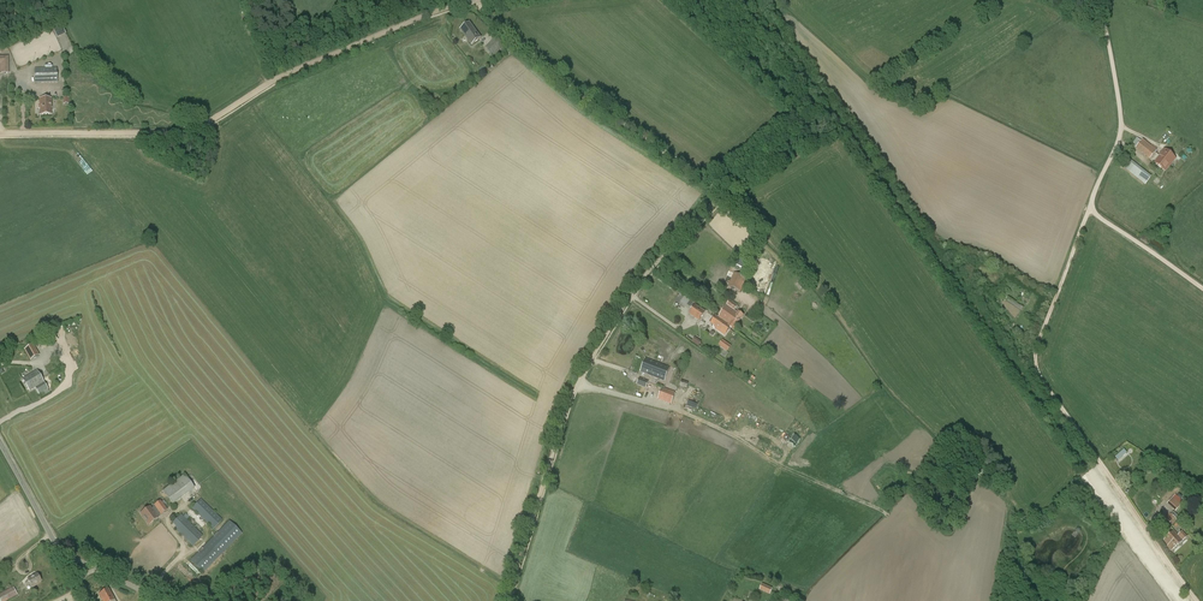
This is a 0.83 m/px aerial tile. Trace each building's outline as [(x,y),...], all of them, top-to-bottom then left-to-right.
[(460,29),(471,45),(481,38),(469,22),(460,29)] [(53,29),(57,38),(65,34),(62,26),(53,29)] [(485,47),(494,55),(504,45),(495,37),(485,47)] [(0,56),(0,61),(4,61),(5,73),(9,73),(8,56),(0,56)] [(35,70),(35,83),(57,82),(57,69),(35,70)] [(52,109),(53,109),(53,103),(52,98),(41,99),(41,104),(41,110),(42,110),(42,116),(52,116),(52,109)] [(1135,148),(1145,156),(1149,151),(1139,143),(1141,141),(1137,138),(1131,144),(1136,148),(1135,148)] [(1149,151),(1145,156),(1149,159),(1157,150),(1143,139),(1141,141),(1139,143),(1149,151)] [(1164,148),(1159,155),(1171,164),(1176,158),(1164,148)] [(1171,164),(1159,155),(1154,162),(1165,171),(1171,164)] [(1124,168),(1145,185),(1151,176),(1131,160),(1124,168)] [(739,258),(736,264),(744,267),(747,262),(739,258)] [(733,273),(728,287),(740,292),(746,278),(738,275),(740,271),(735,269),(733,273)] [(681,292),(675,301),(685,308),(689,302),(691,299),(681,292)] [(1024,310),(1026,306),(1010,298),(1008,302),(1024,310)] [(730,301),(718,317),(731,327),(730,328),(733,330),(743,316),(738,313),(734,311),(737,306),(730,301)] [(689,314),(699,320),(704,312),(695,305),(689,314)] [(731,327),(718,317),(718,318),(715,316),(711,323),(718,328),(717,330),(725,335),(730,328),(731,327)] [(700,346),(702,343),(696,338),(693,341),(700,346)] [(722,340),(719,344),(728,351),(731,347),(722,340)] [(24,350),(30,360),(39,355),(33,345),(24,350)] [(645,359),(640,372),(650,376),(651,376),(664,382),(670,368),(655,362),(645,359)] [(35,388),(39,395),(48,389),(37,371),(22,380),(29,392),(35,388)] [(639,378),(637,384),(637,385),(646,389),(648,382),(639,378)] [(679,386),(687,389),(689,383),(682,380),(679,386)] [(662,388),(658,399),(671,405),(675,393),(662,388)] [(696,409),(698,404),(688,401),(686,405),(696,409)] [(787,442),(792,436),(786,431),(784,434),(777,428),(772,434),(775,437),(777,434),(787,442)] [(788,443),(790,446),(794,442),(796,445),(802,441),(797,435),(788,443)] [(1115,457),(1118,461),(1125,455),(1122,451),(1115,457)] [(185,475),(163,491),(166,495),(173,504),(194,488),(185,475)] [(1176,495),(1167,504),(1175,511),(1183,502),(1176,495)] [(192,508),(213,529),(222,520),(201,499),(192,508)] [(149,525),(158,518),(157,516),(160,514),(161,515),(167,510),(161,501),(154,506),(151,509),(150,507),(140,514),(149,525)] [(1164,519),(1172,525),(1177,520),(1169,513),(1164,519)] [(176,528),(175,530),(192,547),(203,536),(181,514),(172,524),(176,528)] [(190,561),(203,574),(222,554),(242,534),(229,521),(227,523),(190,561)] [(1174,531),(1164,540),(1168,545),(1168,546),(1172,550),(1183,541),(1187,537),(1182,532),(1178,535),(1174,531)] [(27,587),(30,585),(32,588),(38,584),(37,583),(41,581),(37,574),(27,580),(28,581),(25,583),(27,587)] [(760,590),(770,594),(772,588),(762,584),(760,590)] [(0,594),(0,600),(7,600),(18,595),(13,587),(0,594)] [(102,600),(115,600),(109,590),(99,595),(102,600)]
